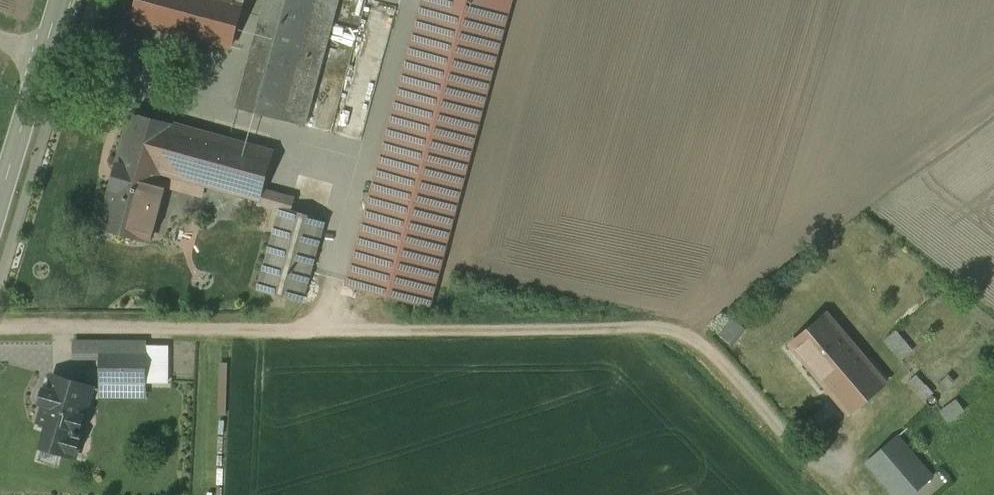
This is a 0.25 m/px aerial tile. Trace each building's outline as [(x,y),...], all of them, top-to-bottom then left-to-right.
[(232,0),(138,0),(133,20),(231,47),(243,3),(232,0)] [(237,108),(274,118),(306,0),(266,0),(237,108)] [(274,118),(304,126),(338,0),(306,0),(274,118)] [(348,284),(429,305),(511,0),(424,0),(348,284)] [(173,125),(132,113),(99,228),(141,240),(142,237),(150,240),(166,184),(157,181),(160,172),(173,125)] [(273,153),(173,125),(160,172),(172,175),(169,188),(202,197),(205,185),(259,200),(273,153)] [(324,220),(282,208),(259,289),(302,301),(324,220)] [(736,314),(725,333),(738,341),(750,322),(736,314)] [(816,318),(777,352),(836,419),(875,385),(816,318)] [(889,340),(908,358),(922,344),(902,326),(889,340)] [(101,352),(146,353),(146,340),(75,340),(75,352),(101,352)] [(101,352),(100,382),(146,383),(146,353),(101,352)] [(146,353),(146,383),(166,383),(166,353),(146,353)] [(930,398),(939,389),(922,372),(913,381),(930,398)] [(92,387),(54,375),(46,402),(45,402),(39,422),(48,424),(42,446),(76,456),(83,432),(79,431),(92,387)] [(146,383),(100,382),(100,398),(146,398),(146,383)] [(961,395),(945,409),(956,420),(971,407),(961,395)] [(909,427),(869,462),(897,494),(937,494),(943,490),(932,477),(944,467),(909,427)]
